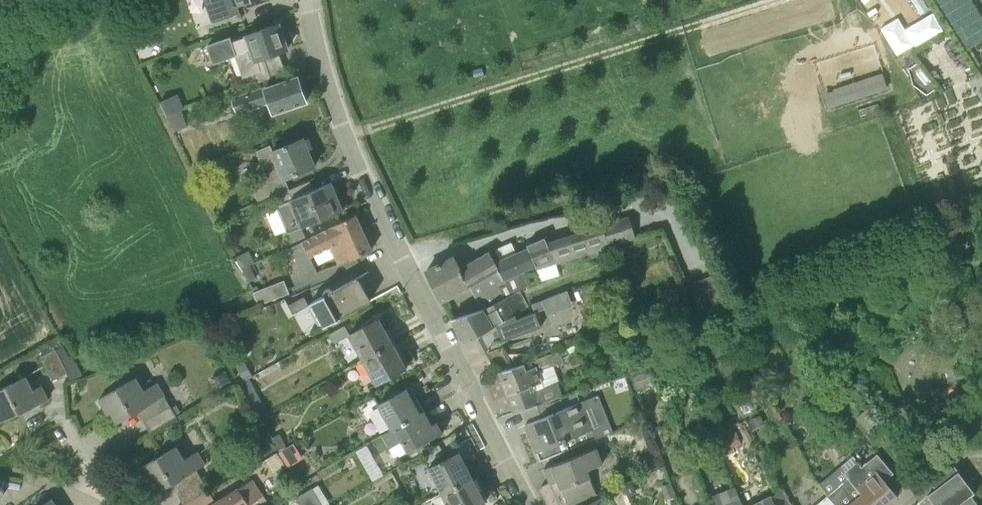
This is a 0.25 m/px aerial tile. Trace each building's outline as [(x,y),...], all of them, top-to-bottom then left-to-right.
[(238,5),(251,0),(219,0),(225,18),(241,12),(238,5)] [(963,46),(981,38),(981,10),(978,0),(944,0),(963,46)] [(280,23),(232,40),(231,37),(208,45),(214,62),(236,54),(243,76),(260,71),(256,60),(289,48),(280,23)] [(831,105),(890,86),(885,69),(825,88),(831,105)] [(269,102),(273,112),(307,100),(298,75),(232,98),(238,114),(269,102)] [(181,108),(184,107),(179,93),(161,101),(166,113),(181,108)] [(174,130),(188,125),(181,108),(167,114),(174,130)] [(284,192),(279,180),(316,165),(304,137),(273,150),(271,144),(257,150),(268,178),(252,185),(259,202),(284,192)] [(331,182),(276,205),(288,233),(290,232),(302,227),(343,209),(331,182)] [(356,214),(290,247),(298,263),(305,277),(318,271),(311,257),(331,247),(340,264),(372,248),(356,214)] [(547,242),(557,264),(637,238),(630,216),(547,242)] [(302,227),(290,232),(294,241),(306,235),(302,227)] [(520,319),(532,313),(521,290),(529,285),(525,271),(536,266),(541,280),(560,273),(557,264),(547,242),(545,237),(528,244),(528,245),(500,257),(501,270),(517,315),(520,319)] [(442,300),(469,286),(501,270),(500,257),(496,249),(490,251),(461,267),(455,256),(427,270),(442,300)] [(240,267),(248,264),(253,261),(248,250),(234,256),(240,267)] [(254,277),(248,264),(240,267),(247,281),(254,277)] [(508,320),(517,315),(501,270),(469,286),(482,309),(480,310),(483,317),(500,309),(508,320)] [(324,293),(325,294),(310,302),(324,326),(370,301),(357,277),(333,290),(332,289),(331,288),(330,288),(329,288),(328,288),(327,288),(326,288),(326,289),(325,289),(325,291),(324,291),(324,292),(324,293)] [(257,305),(288,292),(283,278),(251,291),(257,305)] [(547,319),(555,338),(571,331),(562,309),(578,302),(570,284),(534,299),(543,321),(547,319)] [(483,317),(480,310),(452,318),(465,342),(495,326),(495,325),(500,322),(507,337),(540,325),(535,312),(532,313),(520,319),(517,315),(508,320),(500,309),(483,317)] [(393,342),(392,340),(379,317),(351,333),(346,325),(330,333),(335,343),(349,335),(362,359),(393,342)] [(362,359),(376,384),(407,367),(393,342),(362,359)] [(52,380),(68,372),(56,348),(40,356),(52,380)] [(521,409),(545,401),(563,396),(558,382),(547,387),(545,381),(543,382),(538,370),(564,362),(560,350),(524,363),(500,371),(508,394),(509,394),(515,412),(521,409)] [(48,398),(42,385),(33,389),(26,376),(0,389),(0,422),(48,398)] [(112,411),(118,422),(165,395),(157,382),(144,390),(136,377),(99,398),(108,413),(112,411)] [(245,380),(243,381),(260,416),(268,412),(250,377),(245,380)] [(392,430),(424,410),(410,386),(378,404),(392,430)] [(541,460),(613,431),(599,394),(551,413),(545,401),(521,409),(541,460)] [(152,430),(177,415),(176,414),(182,411),(178,404),(172,407),(171,405),(146,419),(152,430)] [(408,452),(443,432),(437,421),(432,424),(424,410),(392,430),(382,435),(389,448),(402,441),(408,452)] [(733,447),(728,435),(715,440),(722,457),(735,451),(733,447)] [(279,451),(288,468),(303,459),(294,443),(279,451)] [(184,504),(209,490),(197,469),(205,464),(198,451),(185,459),(177,446),(140,467),(149,482),(152,480),(159,491),(179,479),(185,490),(178,494),(184,504)] [(545,467),(550,482),(551,483),(559,480),(562,488),(563,487),(570,504),(597,493),(588,469),(604,462),(597,446),(545,467)] [(442,493),(473,477),(460,452),(429,468),(442,493)] [(862,504),(884,504),(897,495),(885,480),(895,472),(879,453),(863,466),(859,460),(846,471),(850,476),(843,482),(862,504)] [(972,494),(975,491),(952,461),(913,490),(921,500),(929,494),(938,504),(980,504),(972,494)] [(843,482),(850,476),(846,471),(841,465),(820,482),(830,493),(824,498),(830,504),(862,504),(843,482)] [(448,504),(480,504),(486,502),(473,477),(442,493),(448,504)] [(184,504),(183,504),(249,504),(250,504),(254,501),(257,504),(262,504),(268,501),(253,478),(239,488),(238,486),(216,500),(209,490),(184,504)] [(668,499),(677,496),(671,482),(663,485),(668,499)] [(735,486),(713,495),(717,504),(743,504),(735,486)] [(313,488),(297,497),(302,504),(323,504),(313,488)] [(782,489),(749,504),(792,504),(782,489)]
